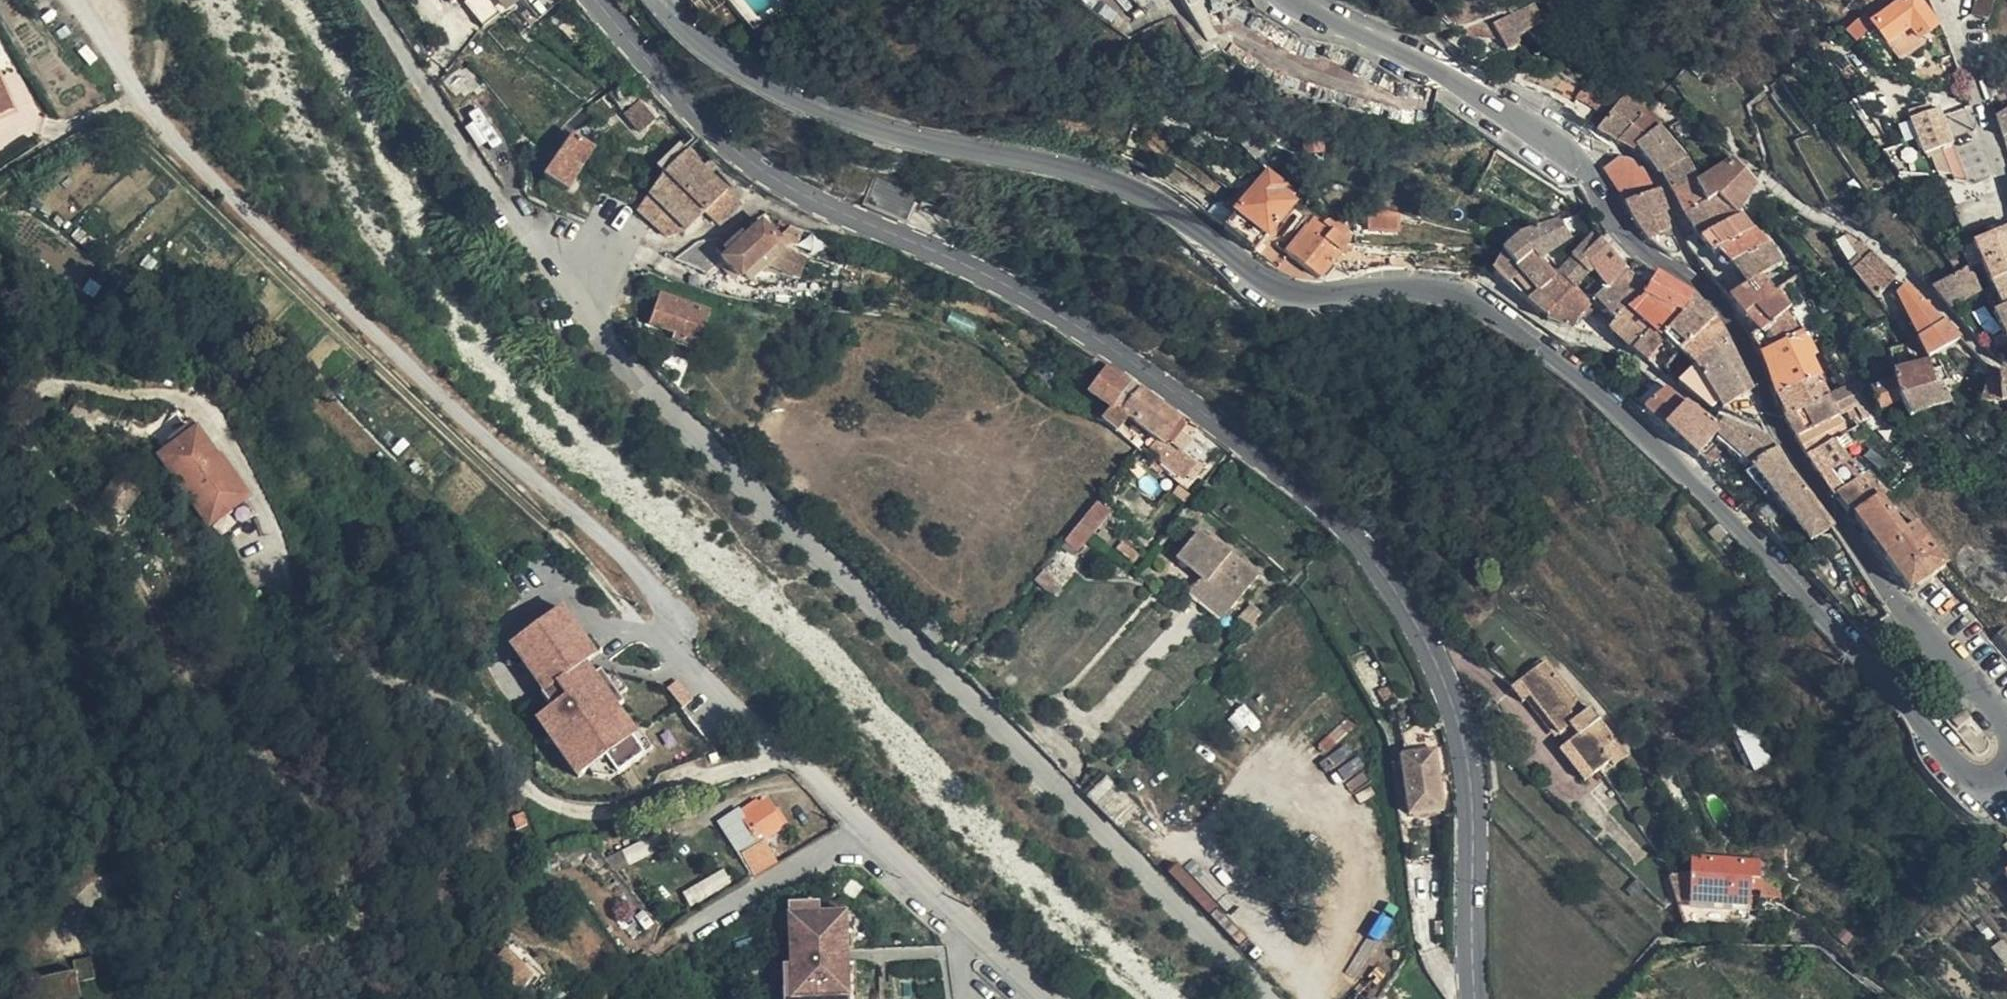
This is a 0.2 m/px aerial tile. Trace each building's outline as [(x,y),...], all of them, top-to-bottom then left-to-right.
[(509,0),(467,0),(464,2),(483,26),(503,12),(502,10),(511,3),(509,0)] [(1206,38),(1220,37),(1219,26),(1211,11),(1232,0),(1209,0),(1210,12),(1203,0),(1185,0),(1206,38)] [(1886,3),(1893,12),(1872,27),(1888,48),(1910,31),(1918,41),(1936,28),(1915,0),(1889,0),(1886,3)] [(1992,0),(1976,0),(1972,18),(1987,23),(1992,0)] [(1500,40),(1507,52),(1513,50),(1517,47),(1518,44),(1517,38),(1525,33),(1543,21),(1532,4),(1503,21),(1494,26),(1486,27),(1490,34),(1495,32),(1500,40)] [(572,34),(581,27),(564,9),(556,16),(572,34)] [(1465,38),(1500,40),(1495,32),(1490,34),(1486,27),(1482,27),(1464,34),(1465,38)] [(1910,31),(1888,48),(1901,64),(1923,47),(1918,41),(1910,31)] [(1689,70),(1698,79),(1707,69),(1698,60),(1689,70)] [(1979,74),(1985,88),(1990,103),(1996,119),(2006,114),(2006,94),(1994,70),(1990,70),(1979,74)] [(631,82),(628,80),(621,79),(617,80),(614,82),(611,86),(609,90),(610,94),(611,99),(615,104),(623,106),(630,105),(635,100),(637,95),(637,91),(635,85),(631,82)] [(997,84),(970,82),(969,88),(995,93),(997,84)] [(11,110),(0,85),(0,115),(11,110)] [(1608,119),(1618,105),(1586,85),(1577,99),(1608,119)] [(1645,115),(1649,110),(1630,94),(1628,94),(1627,97),(1645,115)] [(1618,145),(1645,115),(1627,97),(1625,96),(1618,105),(1608,119),(1597,132),(1596,134),(1616,146),(1618,145)] [(604,97),(590,110),(598,119),(612,107),(604,97)] [(643,98),(639,101),(655,119),(658,116),(643,98)] [(655,119),(639,101),(625,113),(640,132),(655,119)] [(1664,124),(1649,110),(1645,115),(1648,118),(1659,128),(1664,124)] [(1939,112),(1911,121),(1925,157),(1941,151),(1952,147),(1950,142),(1939,112)] [(1996,119),(2002,140),(2006,138),(2006,114),(1996,119)] [(1648,118),(1645,115),(1618,145),(1633,153),(1637,149),(1636,148),(1659,128),(1648,118)] [(1681,122),(1670,130),(1677,140),(1687,133),(1681,122)] [(1686,159),(1659,128),(1636,148),(1637,149),(1647,162),(1652,160),(1659,172),(1661,176),(1686,159)] [(570,136),(544,173),(567,189),(593,150),(570,136)] [(1325,153),(1323,140),(1303,143),(1305,158),(1325,153)] [(680,143),(657,166),(663,171),(686,148),(680,143)] [(1952,147),(1941,151),(1953,183),(1966,185),(1952,147)] [(663,171),(637,210),(661,230),(671,220),(684,232),(704,212),(727,190),(686,148),(663,171)] [(1619,157),(1604,170),(1616,187),(1625,206),(1633,225),(1647,244),(1663,255),(1668,257),(1674,258),(1677,257),(1681,255),(1670,235),(1666,216),(1668,214),(1661,190),(1644,169),(1639,165),(1634,161),(1629,159),(1619,157)] [(1697,182),(1686,159),(1661,176),(1672,195),(1697,182)] [(1733,161),(1705,181),(1699,185),(1697,187),(1705,204),(1706,206),(1716,199),(1737,218),(1738,216),(1746,202),(1758,185),(1745,174),(1733,161)] [(1293,194),(1268,174),(1248,200),(1237,214),(1225,230),(1256,253),(1293,204),(1289,200),(1293,194)] [(1697,187),(1699,185),(1697,182),(1672,195),(1684,218),(1705,204),(1697,187)] [(718,227),(741,205),(727,190),(704,212),(718,227)] [(1237,214),(1248,200),(1238,193),(1225,206),(1237,214)] [(1762,203),(1765,213),(1780,202),(1773,196),(1767,199),(1763,200),(1762,203)] [(1741,218),(1738,216),(1737,218),(1716,199),(1706,206),(1705,204),(1684,218),(1699,242),(1741,218)] [(1397,220),(1396,216),(1368,208),(1368,219),(1397,220)] [(1347,277),(1366,274),(1363,252),(1344,250),(1350,243),(1343,237),(1348,230),(1333,218),(1328,223),(1307,210),(1304,215),(1312,222),(1288,253),(1322,278),(1331,268),(1347,277)] [(1581,211),(1560,219),(1565,228),(1586,220),(1581,211)] [(1753,232),(1741,218),(1699,242),(1712,257),(1715,255),(1753,232)] [(1397,234),(1397,220),(1368,219),(1368,234),(1397,234)] [(1560,219),(1535,228),(1520,235),(1518,235),(1541,261),(1572,239),(1565,228),(1560,219)] [(671,220),(661,230),(666,236),(684,232),(671,220)] [(726,241),(721,236),(706,240),(696,241),(675,259),(689,271),(710,278),(719,271),(726,264),(739,277),(744,273),(777,240),(778,239),(760,221),(758,224),(755,221),(736,239),(733,235),(726,241)] [(1980,263),(1981,265),(2006,253),(2006,230),(1973,245),(1980,263)] [(1755,232),(1753,232),(1715,255),(1732,270),(1769,247),(1755,232)] [(1607,248),(1600,240),(1594,233),(1571,259),(1590,277),(1593,273),(1598,281),(1602,286),(1608,291),(1613,286),(1626,271),(1607,248)] [(1541,261),(1518,235),(1503,251),(1492,272),(1505,284),(1514,292),(1526,303),(1546,320),(1560,303),(1573,288),(1558,274),(1555,277),(1541,261)] [(784,248),(777,240),(744,273),(750,280),(784,248)] [(1871,253),(1861,243),(1852,251),(1857,258),(1861,264),(1871,253)] [(1960,252),(1968,269),(1980,263),(1973,245),(1960,252)] [(1782,267),(1769,247),(1732,270),(1746,287),(1760,278),(1762,280),(1782,267)] [(1852,273),(1857,279),(1875,301),(1876,301),(1898,279),(1871,253),(1861,264),(1852,273)] [(2006,310),(2006,253),(1981,265),(1991,287),(2002,312),(2006,310)] [(1849,267),(1852,273),(1861,264),(1857,258),(1849,267)] [(1571,259),(1558,274),(1573,288),(1576,292),(1590,277),(1571,259)] [(726,264),(719,271),(731,284),(739,277),(726,264)] [(1968,269),(1931,290),(1951,312),(1981,295),(1981,294),(1968,269)] [(1647,292),(1626,271),(1613,286),(1608,291),(1604,294),(1594,303),(1614,321),(1620,315),(1627,312),(1632,308),(1643,299),(1647,292)] [(1693,297),(1656,276),(1647,292),(1643,299),(1663,309),(1682,318),(1693,297)] [(1768,289),(1762,280),(1760,278),(1746,287),(1727,300),(1745,322),(1758,335),(1760,337),(1788,312),(1790,309),(1773,295),(1768,289)] [(1919,341),(1927,360),(1956,344),(1960,340),(1933,312),(1906,285),(1896,295),(1919,341)] [(1573,288),(1560,303),(1584,315),(1589,305),(1576,292),(1573,288)] [(696,346),(708,311),(659,294),(649,323),(676,333),(674,338),(696,346)] [(1716,320),(1693,297),(1682,318),(1670,330),(1662,340),(1665,343),(1677,356),(1716,320)] [(1609,331),(1617,337),(1634,352),(1663,309),(1643,299),(1632,308),(1627,312),(1620,315),(1614,321),(1609,331)] [(1560,303),(1546,320),(1546,324),(1573,334),(1584,315),(1560,303)] [(1584,315),(1573,334),(1592,338),(1602,319),(1589,305),(1584,315)] [(1663,309),(1634,352),(1648,364),(1665,343),(1662,340),(1670,330),(1682,318),(1663,309)] [(2002,312),(1993,316),(2006,345),(2006,310),(2002,312)] [(1758,335),(1752,339),(1751,339),(1761,356),(1779,346),(1805,331),(1788,312),(1760,337),(1758,335)] [(1716,320),(1677,356),(1693,369),(1729,344),(1716,320)] [(1779,346),(1761,356),(1776,400),(1818,380),(1809,361),(1816,357),(1805,331),(1779,346)] [(1888,352),(1893,374),(1928,362),(1927,360),(1919,341),(1891,351),(1888,352)] [(1693,369),(1678,386),(1710,412),(1716,415),(1720,415),(1723,413),(1753,392),(1729,344),(1693,369)] [(1999,364),(2006,369),(2006,359),(1999,364)] [(1895,385),(1870,394),(1873,399),(1878,412),(1879,415),(1889,410),(1900,405),(1905,413),(1910,422),(1931,411),(1950,406),(1941,387),(1934,388),(1931,373),(1929,365),(1928,362),(1893,374),(1895,385)] [(1132,383),(1108,367),(1091,392),(1105,403),(1113,408),(1132,383)] [(1980,408),(1999,407),(1998,375),(1991,372),(1986,384),(1980,408)] [(2006,407),(2006,379),(1998,375),(1999,407),(1999,408),(2006,407)] [(1818,380),(1776,400),(1785,420),(1828,400),(1819,380),(1818,380)] [(1865,380),(1858,384),(1866,401),(1873,399),(1870,394),(1865,380)] [(1137,387),(1132,383),(1113,408),(1105,420),(1118,431),(1129,417),(1165,445),(1182,421),(1137,387)] [(1828,400),(1785,420),(1784,421),(1796,442),(1838,419),(1845,414),(1855,408),(1866,401),(1858,384),(1828,400)] [(1665,392),(1644,411),(1664,430),(1685,406),(1666,391),(1665,392)] [(1873,399),(1866,401),(1855,408),(1860,415),(1864,421),(1878,412),(1873,399)] [(1113,408),(1105,403),(1096,418),(1105,420),(1113,408)] [(1685,406),(1664,430),(1697,460),(1701,457),(1716,439),(1718,429),(1685,406)] [(177,483),(213,457),(179,408),(154,424),(168,446),(157,454),(172,477),(169,480),(173,487),(177,483)] [(1855,408),(1845,414),(1850,422),(1860,415),(1855,408)] [(1838,419),(1796,442),(1806,459),(1834,442),(1848,433),(1838,419)] [(1718,429),(1716,439),(1750,469),(1759,461),(1777,450),(1770,441),(1722,422),(1718,429)] [(1974,430),(1972,427),(1962,436),(1969,443),(1974,439),(1971,436),(1974,430)] [(1191,486),(1207,465),(1173,441),(1159,457),(1191,486)] [(1834,442),(1806,459),(1832,499),(1836,497),(1862,479),(1834,442)] [(1769,491),(1809,544),(1819,538),(1833,528),(1804,491),(1787,468),(1777,450),(1759,461),(1750,469),(1746,475),(1748,477),(1746,479),(1749,483),(1752,481),(1763,495),(1769,491)] [(246,498),(216,454),(213,457),(177,483),(207,526),(246,498)] [(1862,479),(1836,497),(1852,516),(1882,499),(1888,495),(1877,484),(1868,474),(1862,479)] [(120,516),(135,493),(116,478),(100,503),(120,516)] [(1186,501),(1190,496),(1182,490),(1178,495),(1186,501)] [(1854,519),(1909,595),(1948,567),(1893,491),(1888,495),(1882,499),(1854,519)] [(1097,504),(1080,525),(1092,535),(1110,513),(1097,504)] [(1092,535),(1080,525),(1065,543),(1078,552),(1092,535)] [(1845,579),(1859,570),(1833,528),(1819,538),(1845,579)] [(1199,533),(1178,558),(1201,578),(1197,583),(1230,611),(1260,576),(1226,547),(1222,552),(1199,533)] [(1147,569),(1140,575),(1145,581),(1152,575),(1147,569)] [(1230,611),(1197,583),(1190,592),(1224,619),(1230,611)] [(549,703),(534,712),(574,774),(606,753),(615,768),(647,748),(589,656),(597,651),(566,601),(507,638),(549,703)] [(1545,663),(1519,683),(1530,698),(1533,696),(1562,734),(1571,727),(1578,736),(1569,743),(1594,775),(1611,763),(1614,768),(1628,756),(1591,708),(1585,713),(1545,663)] [(1530,698),(1519,683),(1511,690),(1522,704),(1530,698)] [(1952,723),(1958,730),(1971,719),(1965,712),(1952,723)] [(1584,784),(1594,775),(1569,743),(1559,751),(1584,784)] [(1444,810),(1435,751),(1401,756),(1410,814),(1444,810)] [(1119,825),(1136,809),(1107,781),(1091,797),(1119,825)] [(748,855),(763,845),(760,840),(786,822),(776,807),(773,810),(766,801),(757,807),(755,804),(727,822),(748,855)] [(1999,873),(2006,866),(2006,843),(1988,858),(1999,873)] [(759,872),(775,863),(763,845),(748,855),(759,872)] [(1193,857),(1183,866),(1218,902),(1228,893),(1193,857)] [(1989,880),(1994,876),(1999,873),(1988,858),(1978,866),(1989,880)] [(1751,908),(1751,892),(1751,880),(1761,880),(1761,861),(1691,859),(1691,874),(1690,906),(1751,908)] [(724,870),(683,890),(689,903),(730,884),(724,870)] [(1691,874),(1669,878),(1678,908),(1690,906),(1691,874)] [(1751,892),(1758,892),(1761,892),(1761,880),(1751,880),(1751,892)] [(1766,892),(1761,892),(1760,904),(1777,904),(1784,881),(1766,880),(1766,892)] [(781,954),(782,998),(860,998),(860,967),(837,967),(837,954),(842,954),(842,939),(852,939),(852,919),(821,919),(822,908),(789,907),(790,955),(782,955),(781,954)] [(492,961),(488,967),(496,975),(498,973),(518,992),(532,976),(492,937),(481,949),(492,961)] [(852,954),(852,939),(842,939),(842,954),(852,954)] [(2002,941),(1992,949),(2006,966),(2006,947),(2002,941)] [(852,967),(852,954),(837,954),(837,967),(852,967)] [(29,975),(31,998),(80,998),(77,970),(29,975)]
